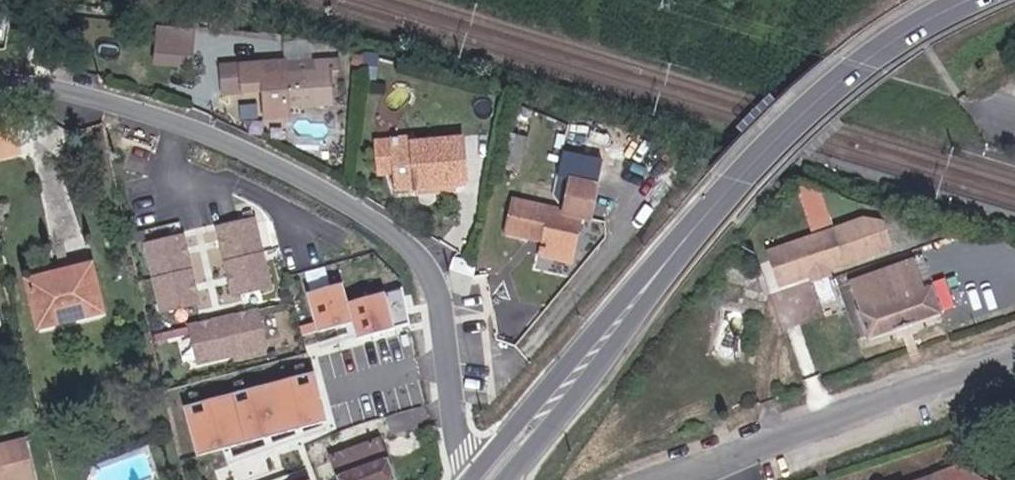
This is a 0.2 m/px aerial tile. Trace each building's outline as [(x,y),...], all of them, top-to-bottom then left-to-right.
[(281,112),(331,115),(331,81),(335,80),(335,68),(316,67),(314,77),(265,74),(264,61),(217,58),(217,87),(259,89),(259,120),(280,122),(281,112)] [(12,156),(8,138),(0,140),(0,158),(12,156)] [(390,201),(451,203),(453,161),(461,160),(462,148),(437,149),(436,159),(390,158),(390,201)] [(451,203),(467,203),(469,161),(461,160),(453,161),(451,203)] [(836,223),(823,183),(801,190),(814,230),(836,223)] [(526,214),(517,265),(535,268),(538,262),(557,264),(590,267),(597,227),(605,228),(611,196),(585,191),(579,223),(526,214)] [(772,253),(783,287),(816,276),(832,271),(895,249),(885,227),(858,223),(772,253)] [(263,293),(244,225),(207,235),(225,303),(254,295),(263,293)] [(196,310),(178,243),(141,253),(159,320),(181,314),(196,310)] [(938,285),(943,283),(934,256),(924,260),(932,285),(938,285)] [(881,332),(947,311),(938,285),(932,285),(924,260),(865,280),(881,332)] [(36,333),(108,312),(94,266),(23,287),(36,333)] [(818,280),(833,275),(832,271),(816,276),(818,280)] [(979,287),(974,276),(961,282),(966,293),(979,287)] [(412,322),(403,286),(355,298),(350,280),(311,290),(321,328),(359,318),(363,335),(412,322)] [(262,353),(252,316),(187,334),(196,371),(262,353)] [(328,384),(356,377),(345,337),(316,345),(328,384)] [(366,457),(350,402),(325,408),(345,479),(402,479),(392,449),(366,457)] [(23,438),(0,445),(0,479),(37,479),(23,438)] [(985,465),(940,479),(1011,479),(985,465)]
